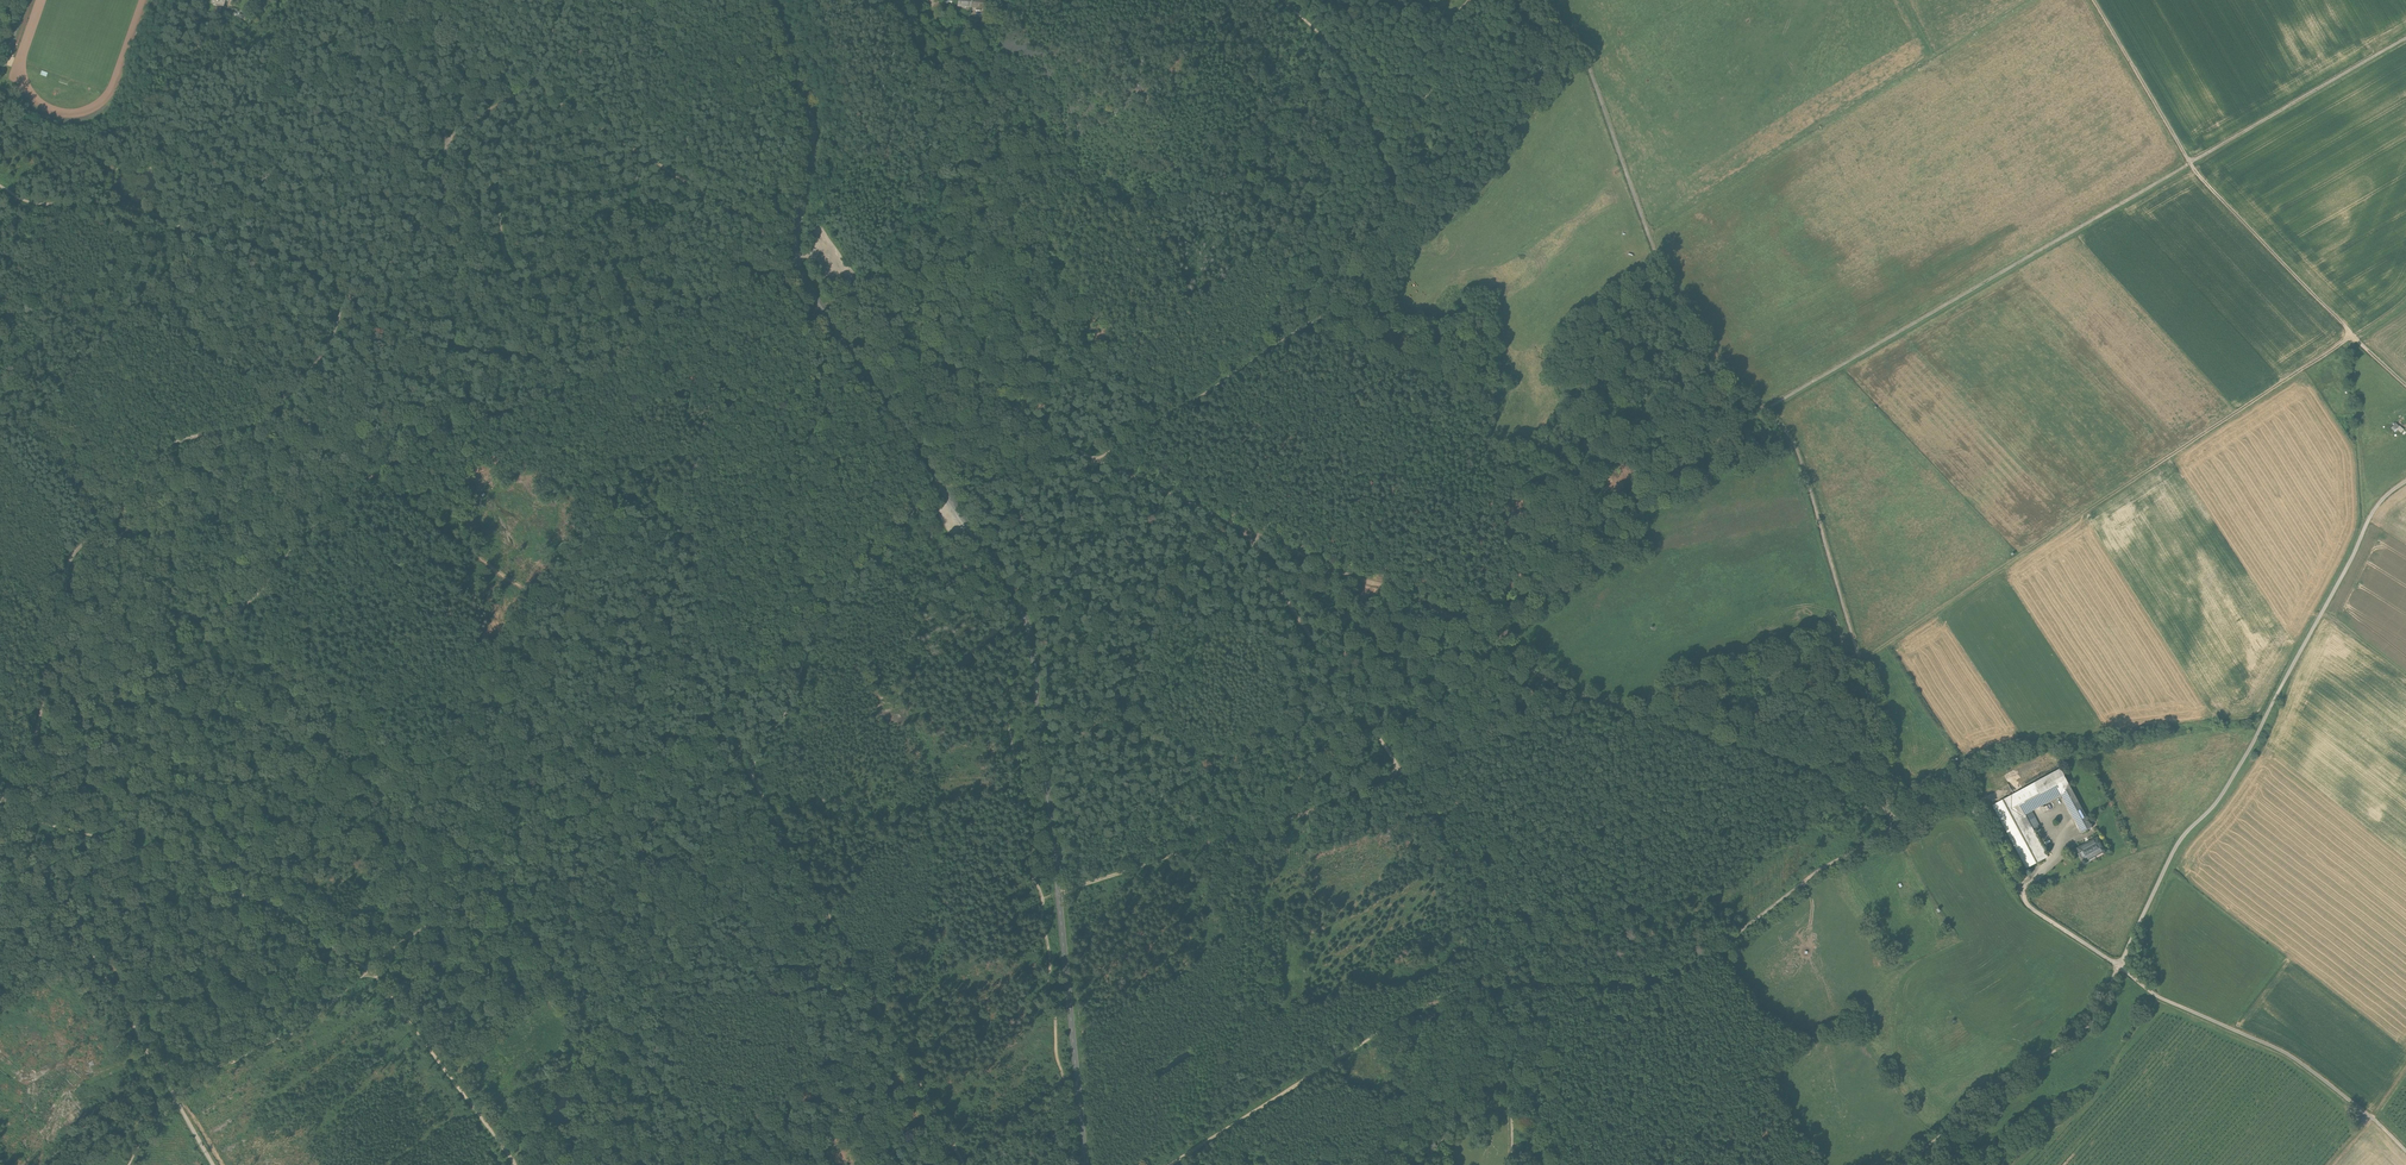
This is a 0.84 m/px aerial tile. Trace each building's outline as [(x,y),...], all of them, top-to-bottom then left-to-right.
[(971,5),(975,5),(975,8),(980,8),(980,6),(984,6),(985,0),(971,0),(971,5)] [(2395,432),(2398,429),(2401,432),(2403,429),(2396,422),(2391,428),(2395,432)] [(1992,805),(2027,869),(2048,857),(2025,815),(2062,795),(2082,833),(2092,827),(2092,826),(2096,824),(2094,820),(2090,822),(2061,769),(1992,805)] [(2098,837),(2077,848),(2084,859),(2083,860),(2082,861),(2082,863),(2083,864),(2084,865),(2086,865),(2087,864),(2088,863),(2088,861),(2087,860),(2103,852),(2104,853),(2106,853),(2107,853),(2108,852),(2108,851),(2108,850),(2108,848),(2106,848),(2105,848),(2104,848),(2098,837)] [(1091,888),(1077,889),(1078,896),(1091,895),(1091,888)]
